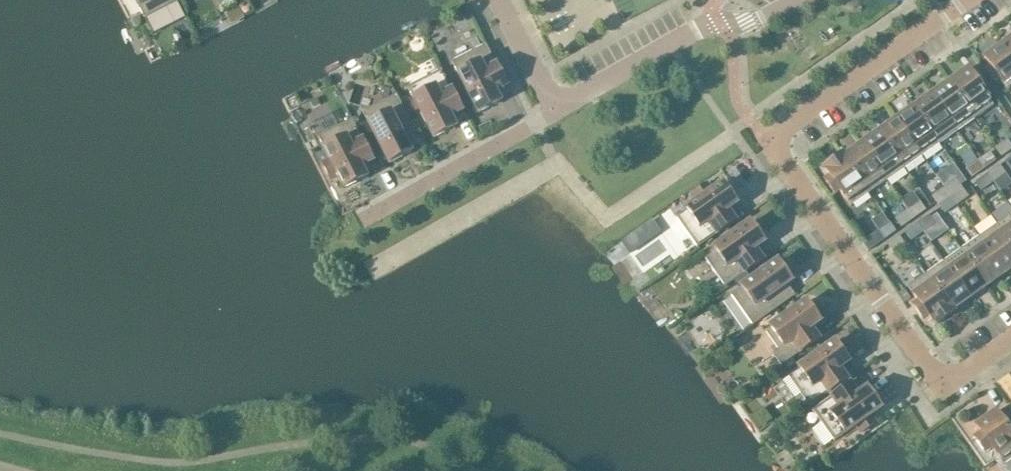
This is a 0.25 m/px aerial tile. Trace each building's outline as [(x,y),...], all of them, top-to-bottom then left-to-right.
[(177,0),(134,0),(144,19),(178,1),(177,0)] [(1002,45),(1010,58),(1010,38),(1002,45)] [(478,113),(499,102),(497,97),(509,91),(485,45),(451,62),(478,113)] [(1002,45),(983,58),(989,66),(984,69),(993,82),(999,79),(1006,91),(1010,87),(1010,58),(1002,45)] [(464,116),(441,70),(407,87),(433,138),(455,127),(452,122),(464,116)] [(987,87),(977,74),(972,77),(967,70),(948,83),(974,119),(993,106),(982,90),(987,87)] [(974,119),(948,83),(931,95),(957,132),(974,119)] [(420,141),(396,95),(362,113),(388,163),(410,152),(408,147),(420,141)] [(957,132),(931,95),(913,108),(939,144),(957,132)] [(939,144),(913,108),(896,120),(921,157),(939,144)] [(375,166),(351,120),(317,138),(330,161),(322,165),(330,181),(338,177),(344,188),(366,177),(363,173),(375,166)] [(921,157),(896,120),(878,132),(904,169),(921,157)] [(904,169),(878,132),(860,145),(886,181),(904,169)] [(1001,157),(1010,150),(1010,147),(1006,140),(995,148),(1001,157)] [(886,181),(860,145),(843,157),(842,155),(841,155),(869,194),(886,181)] [(983,169),(995,161),(989,152),(977,161),(983,169)] [(869,194),(841,155),(823,168),(830,178),(825,182),(834,195),(839,191),(850,207),(869,194)] [(983,169),(977,161),(965,169),(971,178),(983,169)] [(993,183),(1005,174),(999,166),(987,174),(993,183)] [(993,183),(987,174),(975,183),(981,191),(993,183)] [(962,188),(955,180),(944,188),(950,197),(962,188)] [(739,218),(732,207),(736,204),(722,184),(711,192),(706,185),(692,195),(696,202),(675,217),(697,248),(739,218)] [(950,197),(944,188),(932,196),(938,205),(950,197)] [(956,206),(968,197),(962,188),(950,197),(956,206)] [(956,206),(950,197),(938,205),(944,214),(956,206)] [(924,211),(918,202),(907,211),(913,219),(924,211)] [(913,219),(907,211),(895,219),(901,228),(913,219)] [(996,224),(1010,246),(1010,214),(996,224)] [(934,224),(928,216),(916,224),(922,233),(934,224)] [(651,220),(642,227),(649,238),(658,231),(651,220)] [(767,257),(759,246),(763,243),(749,223),(702,256),(724,287),(767,257)] [(884,240),(895,232),(889,223),(878,231),(884,240)] [(922,233),(916,224),(904,233),(910,241),(922,233)] [(996,224),(978,237),(1004,274),(1010,269),(1010,246),(996,224)] [(905,245),(899,237),(887,245),(893,253),(905,245)] [(1004,274),(978,237),(961,249),(986,286),(1004,274)] [(986,286),(961,249),(943,262),(969,298),(986,286)] [(794,296),(787,285),(791,282),(777,262),(730,295),(752,326),(794,296)] [(969,298),(943,262),(926,274),(952,313),(953,312),(952,310),(969,298)] [(952,313),(926,274),(907,287),(918,303),(913,306),(922,320),(927,316),(934,326),(952,313)] [(823,337),(815,326),(819,322),(805,302),(764,331),(778,350),(772,354),(780,366),(823,337)] [(851,377),(844,366),(848,363),(834,343),(787,376),(809,407),(851,377)] [(880,409),(866,389),(862,392),(854,381),(812,411),(834,442),(855,427),(860,434),(874,423),(870,417),(880,409)] [(1009,409),(998,416),(995,412),(975,426),(981,435),(974,440),(984,454),(991,449),(1003,465),(1010,460),(1010,412),(1009,409)]
